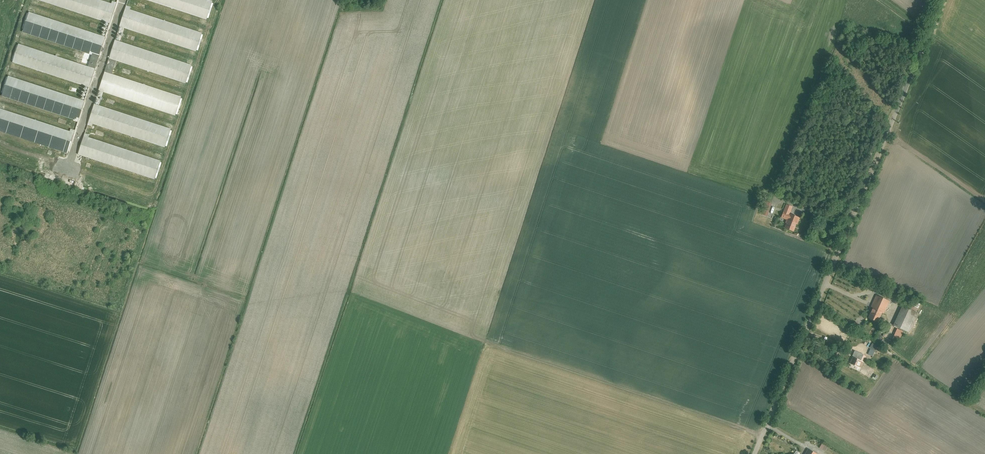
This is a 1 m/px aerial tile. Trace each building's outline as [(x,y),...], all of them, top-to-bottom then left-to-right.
[(98,0),(37,0),(110,25),(117,6),(98,0)] [(208,0),(143,0),(208,21),(214,2),(208,0)] [(203,35),(126,9),(120,27),(197,53),(203,35)] [(107,38),(30,13),(24,30),(101,56),(107,38)] [(192,67),(115,41),(109,59),(186,84),(192,67)] [(95,70),(19,45),(13,63),(89,88),(95,70)] [(182,98),(106,73),(100,91),(176,117),(182,98)] [(79,120),(85,102),(9,77),(3,95),(79,120)] [(172,130),(95,104),(89,123),(166,148),(172,130)] [(0,109),(0,129),(68,152),(74,134),(0,109)] [(162,162),(84,137),(78,155),(156,180),(162,162)] [(787,221),(785,228),(795,232),(800,218),(791,215),(793,208),(786,205),(781,218),(787,221)] [(898,294),(895,300),(917,310),(920,305),(898,294)] [(878,297),(867,319),(879,324),(889,303),(878,297)] [(903,308),(893,327),(909,334),(918,316),(903,308)] [(896,334),(892,340),(899,344),(902,337),(896,334)] [(865,340),(862,344),(872,351),(875,346),(865,340)] [(853,357),(850,364),(860,368),(863,362),(861,361),(864,354),(855,351),(852,356),(853,357)]
